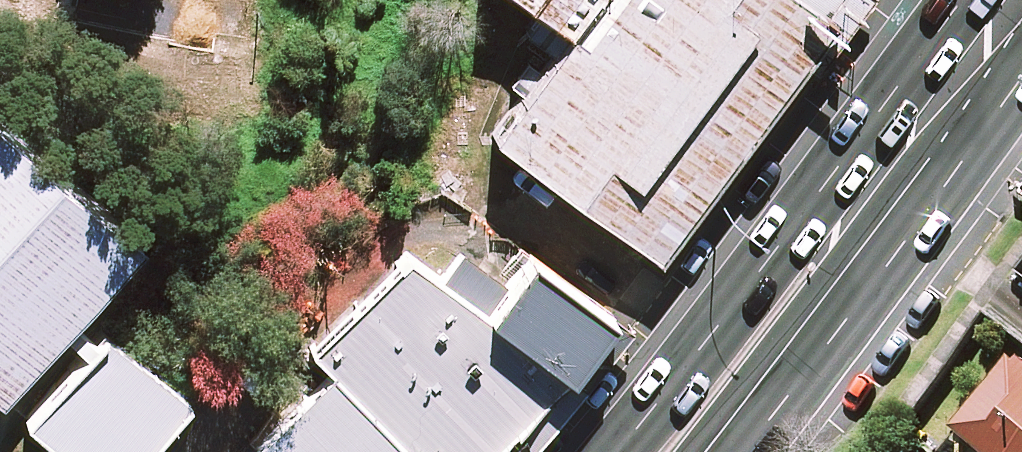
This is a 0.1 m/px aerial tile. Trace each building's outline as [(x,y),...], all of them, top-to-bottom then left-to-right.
[(489,136),(655,259),(811,51),(821,59),(865,0),(590,0),(569,29),(489,136)] [(590,0),(530,0),(569,29),(590,0)] [(74,348),(17,414),(62,451),(160,451),(151,444),(186,403),(94,325),(85,336),(62,317),(134,233),(0,120),(0,389),(52,329),(74,348)] [(219,451),(467,451),(546,363),(476,302),(406,231),(302,338),(316,352),(219,451)] [(476,302),(546,363),(599,304),(528,242),(476,302)] [(1019,354),(955,431),(981,451),(1021,451),(1021,357),(1019,354)]
